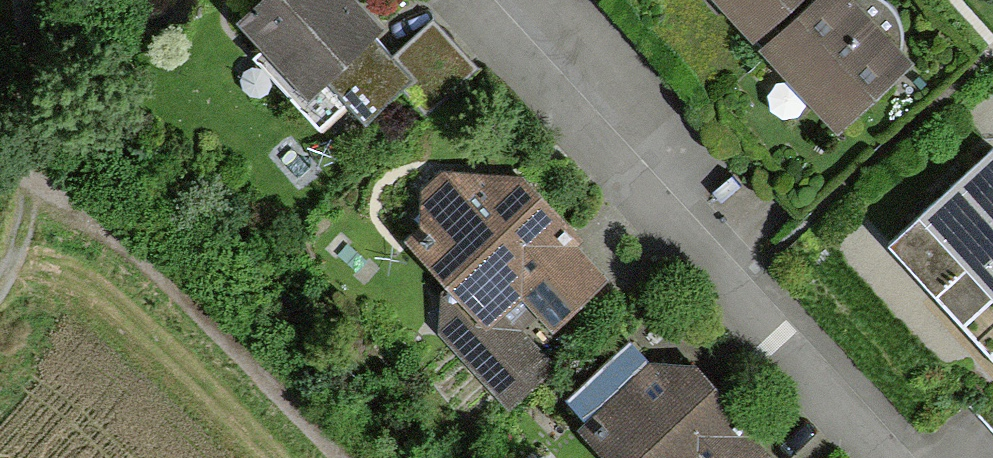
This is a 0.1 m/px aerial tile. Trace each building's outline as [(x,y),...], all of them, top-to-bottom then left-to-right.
[(247,17),(319,92),(335,77),(377,120),(419,80),(383,42),(400,26),(375,0),(265,0),(247,17)] [(756,49),(808,0),(709,0),(756,49)] [(756,49),(839,137),(916,64),(907,47),(907,25),(883,0),(808,0),(756,49)] [(906,237),(992,330),(992,156),(906,237)] [(432,317),(506,398),(558,351),(523,313),(531,307),(559,337),(629,273),(535,172),(438,157),(418,173),(412,226),(442,263),(432,317)] [(584,430),(608,457),(789,457),(714,370),(668,358),(584,430)]
